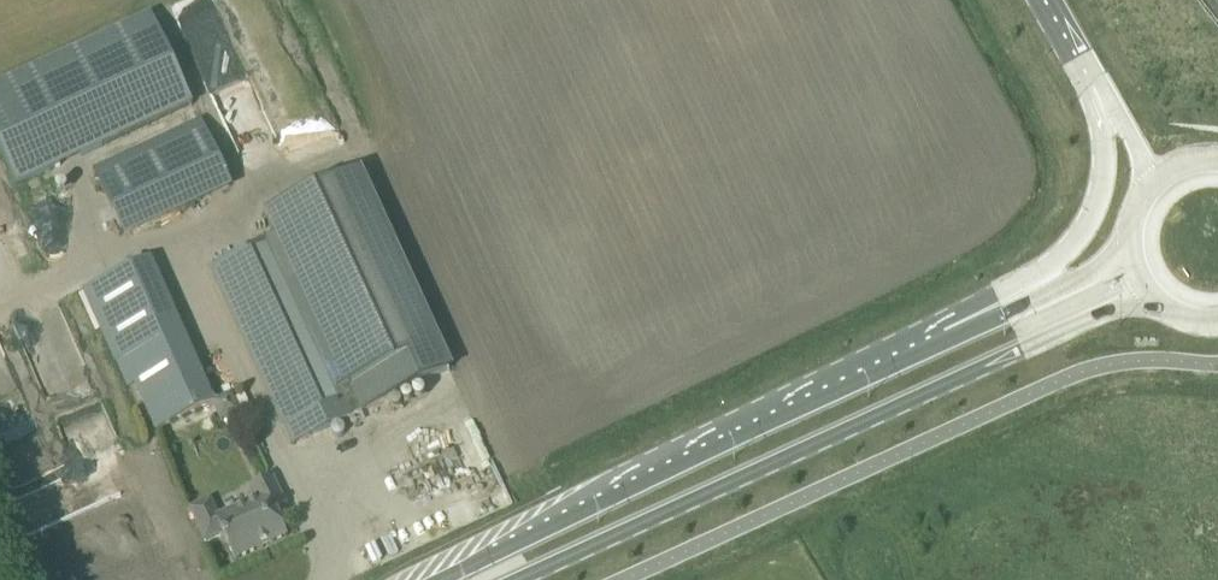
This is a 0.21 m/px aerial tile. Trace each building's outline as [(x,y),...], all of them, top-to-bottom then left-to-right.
[(230,14),(256,63),(296,42),(274,0),(257,0),(230,14)] [(15,188),(192,107),(149,13),(0,82),(0,155),(15,188)] [(90,171),(123,239),(232,189),(200,120),(90,171)] [(275,238),(212,267),(293,443),(362,412),(449,371),(357,172),(280,207),(265,215),(275,238)] [(214,405),(149,260),(82,291),(90,309),(122,294),(178,421),(214,405)] [(218,395),(222,416),(238,413),(233,392),(218,395)] [(92,444),(91,395),(60,396),(60,445),(92,444)] [(190,510),(205,543),(223,535),(235,561),(287,536),(276,512),(286,508),(272,478),(249,489),(255,501),(218,518),(210,500),(190,510)]
